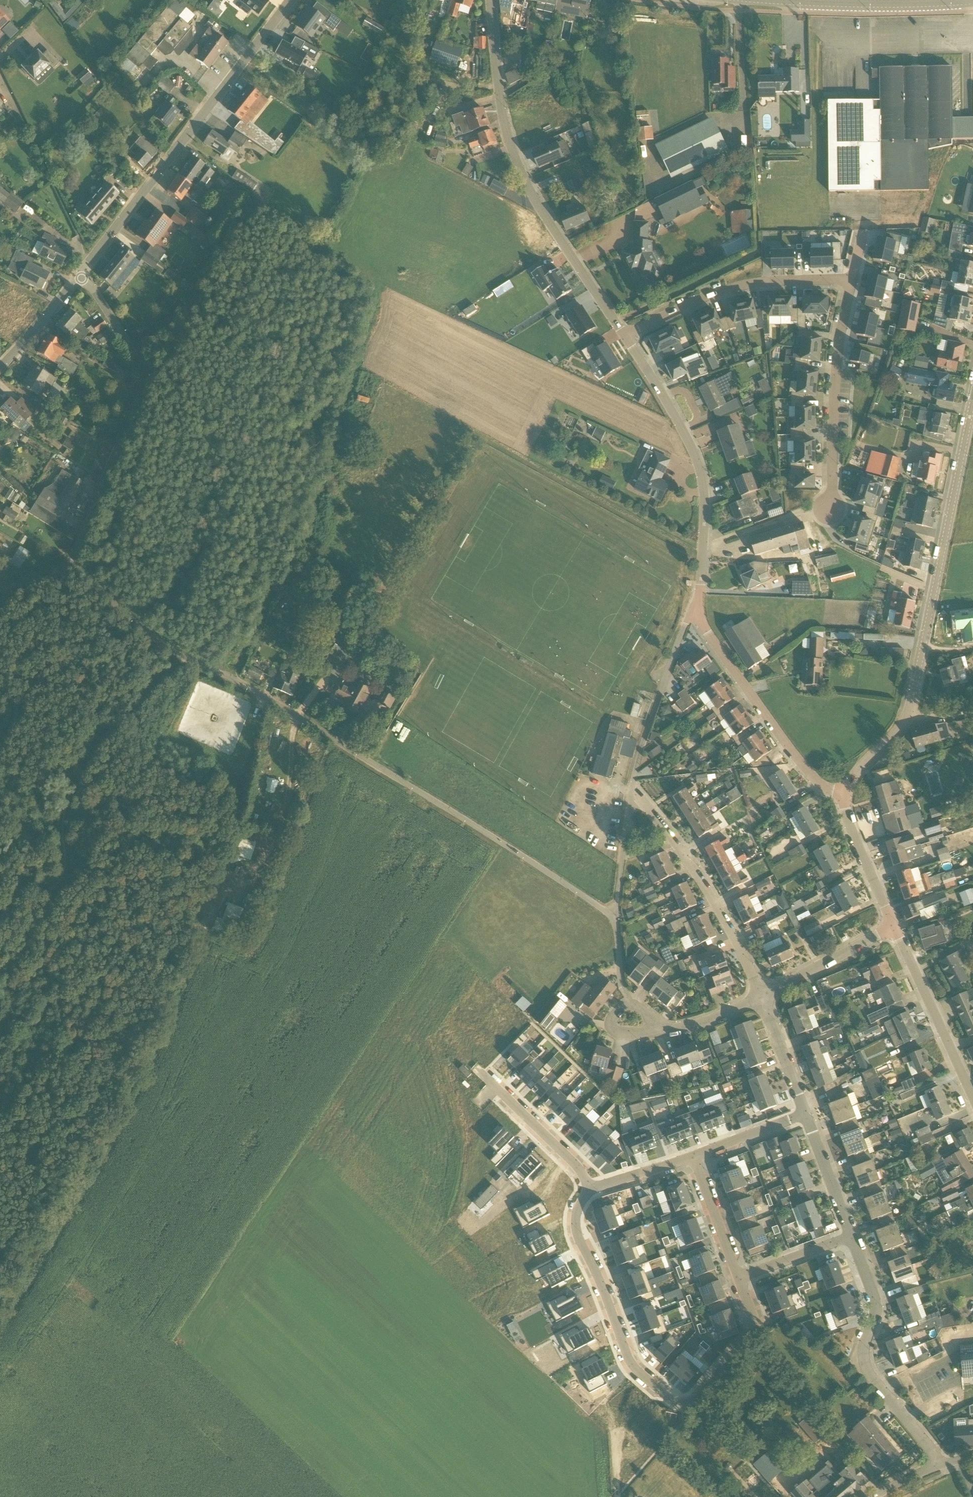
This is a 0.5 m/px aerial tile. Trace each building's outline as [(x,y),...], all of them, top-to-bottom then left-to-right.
[(222,2),(218,0),(213,0),(208,9),(217,13),(222,2)] [(258,15),(269,1),(268,0),(239,0),(245,5),(241,10),(247,15),(252,10),(258,15)] [(447,15),(457,18),(461,5),(471,8),(473,0),(452,0),(447,15)] [(501,13),(511,15),(514,0),(500,0),(501,13)] [(558,0),(536,0),(536,2),(538,3),(536,10),(555,14),(556,12),(557,7),(558,0)] [(592,0),(558,0),(557,7),(556,12),(580,17),(587,19),(592,0)] [(72,1),(69,5),(75,11),(79,7),(72,1)] [(342,21),(341,21),(317,3),(311,10),(309,7),(296,25),(295,26),(311,37),(320,24),(321,23),(333,32),(342,21)] [(126,57),(138,67),(139,68),(142,65),(150,71),(158,62),(151,56),(161,44),(164,47),(166,44),(174,50),(192,28),(185,22),(167,7),(126,57)] [(0,11),(0,29),(9,21),(0,11)] [(74,17),(67,23),(72,30),(80,25),(74,17)] [(384,29),(382,27),(368,18),(364,24),(376,32),(373,36),(377,39),(372,47),(377,50),(385,37),(384,37),(387,32),(384,30),(384,29)] [(383,26),(389,29),(393,22),(387,19),(383,26)] [(612,32),(620,31),(619,19),(611,19),(612,32)] [(218,56),(228,42),(209,28),(202,38),(209,43),(206,47),(218,56)] [(305,43),(305,42),(295,37),(290,46),(282,41),(281,41),(277,50),(275,53),(300,67),(307,55),(300,51),(304,45),(305,43)] [(457,67),(461,55),(463,50),(437,42),(431,58),(457,67)] [(206,47),(203,50),(196,45),(189,55),(208,69),(218,56),(206,47)] [(37,52),(32,57),(31,56),(26,61),(27,61),(22,67),(23,69),(22,70),(27,75),(28,74),(34,80),(49,65),(53,69),(59,63),(47,50),(41,56),(37,52)] [(714,84),(723,84),(723,88),(735,88),(734,69),(728,69),(728,61),(714,61),(714,84)] [(880,70),(880,77),(880,91),(880,101),(873,101),(828,101),(829,151),(829,182),(829,192),(929,191),(929,150),(952,145),(952,140),(953,140),(953,139),(972,139),(972,118),(953,119),(952,67),(944,68),(935,67),(897,68),(888,68),(880,68),(880,70)] [(77,77),(83,84),(91,77),(85,69),(77,77)] [(306,69),(303,75),(314,81),(318,75),(306,69)] [(759,77),(759,98),(777,98),(776,93),(799,92),(799,70),(784,70),(784,76),(759,77)] [(521,80),(517,71),(506,74),(509,86),(521,80)] [(175,86),(163,77),(157,85),(169,94),(175,86)] [(228,110),(241,120),(234,129),(274,156),(284,143),(278,138),(272,145),(247,125),(267,101),(248,86),(228,110)] [(166,102),(154,117),(168,127),(179,112),(171,106),(175,101),(170,97),(166,102)] [(453,117),(457,127),(461,126),(464,135),(489,126),(483,109),(467,114),(467,112),(453,117)] [(649,117),(649,110),(637,111),(638,121),(643,121),(643,117),(649,117)] [(799,142),(811,142),(810,121),(799,121),(799,134),(799,142)] [(670,173),(725,146),(714,123),(659,150),(670,173)] [(638,140),(654,139),(654,126),(638,126),(638,140)] [(228,161),(234,152),(237,154),(243,144),(232,137),(229,142),(212,131),(204,143),(222,155),(221,157),(228,161)] [(497,143),(492,131),(479,135),(480,137),(468,141),(471,149),(482,145),(483,148),(497,143)] [(434,146),(446,149),(448,140),(436,138),(434,146)] [(136,155),(132,159),(143,169),(151,160),(151,159),(156,153),(141,140),(132,151),(136,155)] [(117,143),(110,149),(123,162),(129,156),(117,143)] [(552,161),(555,167),(573,159),(570,153),(562,156),(557,145),(533,155),(539,167),(552,161)] [(437,159),(439,151),(432,149),(429,156),(437,159)] [(111,152),(105,158),(116,169),(122,163),(111,152)] [(206,193),(201,190),(214,173),(205,167),(206,166),(193,156),(178,176),(192,185),(185,195),(193,201),(198,204),(206,193)] [(257,184),(246,177),(239,172),(234,179),(252,191),(257,184)] [(484,175),(481,182),(488,186),(491,178),(484,175)] [(192,185),(178,176),(167,192),(180,201),(185,195),(192,185)] [(489,186),(504,195),(508,187),(493,179),(489,186)] [(584,189),(580,180),(568,185),(572,194),(584,189)] [(663,216),(658,218),(662,226),(710,202),(702,187),(697,190),(693,182),(655,200),(663,216)] [(107,183),(79,215),(91,225),(119,193),(107,183)] [(24,202),(10,192),(9,194),(0,187),(0,200),(16,213),(24,202)] [(576,205),(578,208),(560,216),(567,231),(597,218),(592,206),(585,209),(582,203),(576,205)] [(196,227),(204,215),(194,207),(185,219),(196,227)] [(136,235),(151,246),(151,245),(152,246),(160,234),(162,236),(171,222),(156,211),(149,222),(146,220),(136,235)] [(743,233),(753,232),(751,211),(741,212),(743,233)] [(196,227),(185,219),(176,213),(171,220),(180,226),(178,229),(207,250),(213,241),(195,228),(196,227)] [(931,233),(934,221),(925,218),(922,231),(931,233)] [(649,223),(635,222),(633,241),(635,241),(634,247),(624,252),(632,270),(639,267),(643,276),(650,272),(654,280),(664,275),(660,267),(659,267),(652,253),(652,249),(653,242),(648,241),(649,223)] [(960,245),(972,247),(972,228),(954,224),(952,232),(962,234),(960,245)] [(61,266),(69,251),(54,244),(56,239),(44,233),(40,243),(37,242),(32,252),(39,255),(61,266)] [(885,239),(878,238),(876,249),(894,253),(898,254),(902,237),(887,234),(885,239)] [(822,250),(823,268),(834,268),(834,261),(842,260),(841,243),(833,243),(833,250),(822,250)] [(159,262),(160,261),(164,255),(152,246),(151,245),(151,246),(146,252),(159,262)] [(772,270),(783,269),(783,251),(783,246),(765,247),(766,259),(772,259),(772,270)] [(110,286),(134,257),(123,248),(99,277),(110,286)] [(891,264),(894,253),(876,249),(873,260),(891,264)] [(822,250),(811,250),(811,269),(823,268),(822,250)] [(949,250),(949,252),(948,258),(961,260),(962,254),(949,250)] [(34,260),(16,251),(11,262),(26,269),(21,279),(41,289),(49,273),(32,265),(34,260)] [(783,251),(783,269),(795,269),(794,251),(783,251)] [(154,269),(159,262),(146,253),(141,260),(154,269)] [(972,276),(972,264),(962,261),(960,273),(972,276)] [(543,266),(532,274),(544,292),(550,288),(557,300),(572,291),(558,269),(549,275),(543,266)] [(176,285),(181,278),(169,268),(163,275),(176,285)] [(960,273),(953,272),(951,283),(934,280),(932,286),(954,290),(955,284),(957,284),(957,285),(972,288),(972,276),(960,273)] [(870,275),(867,286),(885,291),(888,279),(870,275)] [(883,302),(885,291),(867,286),(865,298),(883,302)] [(932,287),(931,293),(940,294),(938,305),(945,307),(952,308),(972,312),(972,307),(972,300),(953,296),(954,290),(932,286),(932,287)] [(902,292),(905,299),(911,296),(908,289),(902,292)] [(804,298),(804,309),(798,309),(798,322),(798,330),(799,330),(806,331),(806,314),(828,314),(829,314),(831,302),(827,302),(827,298),(826,298),(826,296),(805,296),(806,296),(806,298),(804,298)] [(762,309),(763,322),(770,322),(770,317),(781,317),(781,298),(769,298),(769,309),(762,309)] [(792,298),(781,298),(781,317),(791,317),(791,322),(798,322),(798,309),(792,309),(792,298)] [(753,300),(742,303),(746,321),(756,318),(757,323),(763,322),(762,309),(755,311),(753,300)] [(726,317),(730,330),(736,328),(735,323),(746,321),(742,303),(731,305),(733,316),(726,317)] [(920,306),(904,303),(899,330),(914,333),(920,306)] [(581,337),(596,327),(582,306),(567,316),(581,337)] [(952,308),(945,307),(943,318),(935,317),(934,324),(946,329),(952,330),(954,321),(969,324),(972,312),(952,308)] [(62,317),(85,337),(89,332),(79,323),(81,320),(69,309),(62,317)] [(715,311),(704,316),(712,332),(722,328),(724,332),(730,330),(726,317),(719,321),(715,311)] [(861,313),(859,324),(877,328),(879,317),(861,313)] [(699,330),(693,333),(699,345),(705,342),(705,343),(715,338),(712,332),(704,316),(694,321),(699,330)] [(83,339),(85,337),(62,317),(55,326),(67,337),(68,336),(87,350),(90,346),(83,339)] [(92,326),(96,333),(107,325),(102,319),(92,326)] [(874,339),(877,328),(859,324),(856,335),(874,339)] [(101,344),(111,337),(107,330),(97,337),(101,344)] [(804,337),(803,348),(821,350),(822,339),(811,338),(812,331),(806,331),(799,330),(799,337),(804,337)] [(60,341),(58,340),(50,335),(46,341),(44,340),(42,345),(37,353),(60,367),(58,371),(56,370),(66,377),(74,364),(62,357),(67,348),(59,344),(60,341)] [(667,358),(678,353),(677,350),(676,347),(678,346),(673,335),(666,338),(665,337),(658,340),(659,343),(651,346),(651,348),(649,349),(653,355),(655,354),(656,355),(664,352),(667,358)] [(946,353),(940,352),(937,366),(957,370),(958,362),(961,362),(965,345),(948,341),(946,353)] [(593,344),(582,352),(588,361),(593,358),(605,376),(605,377),(621,367),(606,344),(598,348),(597,349),(593,344)] [(761,347),(753,349),(755,355),(762,354),(761,347)] [(819,361),(821,350),(803,348),(801,359),(796,358),(795,365),(808,366),(809,360),(819,361)] [(861,364),(860,370),(871,373),(875,356),(853,350),(850,362),(861,364)] [(714,370),(720,367),(715,355),(708,358),(714,370)] [(916,356),(914,366),(927,369),(929,359),(916,356)] [(119,367),(110,362),(110,361),(106,358),(103,365),(116,372),(119,367)] [(681,360),(667,367),(674,381),(688,374),(690,381),(709,374),(703,358),(684,365),(681,360)] [(800,372),(799,382),(817,385),(818,373),(807,372),(808,366),(795,365),(795,371),(800,372)] [(903,371),(893,366),(888,376),(898,381),(903,371)] [(56,380),(48,375),(36,368),(30,378),(28,377),(23,386),(41,397),(45,390),(41,387),(45,381),(52,386),(56,380)] [(907,382),(933,387),(930,398),(953,402),(956,387),(946,385),(948,375),(936,372),(935,374),(910,369),(907,382)] [(728,388),(736,383),(731,373),(715,381),(700,388),(711,412),(726,404),(723,397),(720,391),(728,388)] [(758,382),(764,394),(772,391),(766,379),(758,382)] [(815,396),(817,385),(799,382),(797,393),(792,393),(791,400),(804,401),(805,395),(815,396)] [(794,417),(794,418),(815,418),(815,407),(804,407),(804,401),(791,400),(791,407),(797,407),(796,417),(794,417)] [(0,410),(20,428),(26,421),(34,411),(23,401),(18,406),(16,404),(12,401),(9,404),(7,403),(0,410)] [(754,405),(744,409),(748,418),(757,414),(754,405)] [(929,412),(920,411),(918,423),(926,425),(924,436),(942,442),(943,436),(945,436),(946,429),(947,429),(950,417),(929,412)] [(791,429),(791,435),(804,435),(804,429),(815,429),(815,418),(794,418),(794,429),(791,429)] [(747,437),(743,438),(738,425),(718,432),(729,462),(746,456),(747,458),(756,455),(749,434),(746,435),(747,437)] [(592,437),(601,442),(606,432),(597,427),(592,437)] [(18,439),(22,434),(12,428),(6,437),(15,444),(18,439)] [(804,441),(804,435),(791,435),(791,442),(794,442),(794,453),(815,453),(815,441),(804,441)] [(69,440),(65,447),(70,450),(74,443),(69,440)] [(855,448),(851,465),(865,469),(870,452),(855,448)] [(886,456),(872,452),(867,472),(881,476),(897,480),(899,473),(897,472),(900,459),(886,455),(886,456)] [(669,485),(660,481),(670,460),(656,453),(646,474),(643,473),(636,489),(661,501),(669,485)] [(791,463),(791,470),(804,470),(804,464),(814,464),(815,453),(794,453),(796,453),(796,463),(791,463)] [(939,474),(939,471),(942,456),(931,453),(929,459),(918,457),(916,464),(920,465),(917,479),(925,480),(925,482),(934,484),(936,474),(939,474)] [(84,484),(75,478),(62,470),(54,484),(45,489),(34,505),(31,510),(24,506),(22,509),(23,510),(35,516),(73,541),(77,531),(61,521),(71,505),(68,503),(71,499),(74,500),(81,489),(78,487),(81,483),(83,484),(84,484)] [(804,476),(804,470),(791,470),(791,476),(796,477),(796,488),(814,488),(814,476),(804,476)] [(758,491),(758,490),(751,474),(735,480),(741,496),(756,491),(756,492),(758,491)] [(599,484),(603,486),(607,478),(603,476),(599,484)] [(862,479),(858,491),(876,496),(879,485),(882,486),(884,479),(872,476),(870,482),(862,479)] [(0,485),(0,487),(7,491),(3,497),(16,504),(24,488),(5,477),(0,485)] [(906,484),(904,492),(915,495),(918,487),(906,484)] [(875,514),(883,517),(892,487),(884,485),(875,514)] [(759,499),(756,492),(756,491),(741,496),(743,501),(731,505),(737,521),(757,513),(752,501),(759,499)] [(876,496),(858,491),(855,503),(863,505),(861,511),(865,512),(873,515),(875,509),(872,508),(876,496)] [(938,501),(922,497),(917,496),(914,510),(919,511),(935,514),(938,501)] [(22,509),(13,503),(9,509),(6,507),(3,513),(6,515),(15,519),(17,515),(19,516),(23,510),(22,509)] [(767,507),(771,517),(783,513),(779,503),(767,507)] [(935,514),(919,511),(914,510),(911,524),(932,528),(935,514)] [(873,515),(865,512),(863,518),(855,516),(851,528),(868,533),(872,522),(875,522),(877,516),(873,515)] [(894,526),(905,530),(907,522),(896,519),(894,526)] [(793,526),(800,549),(810,546),(803,523),(793,526)] [(785,554),(800,549),(793,526),(750,539),(755,555),(782,547),(785,554)] [(902,537),(905,530),(894,526),(891,534),(902,537)] [(868,533),(851,528),(847,540),(855,542),(854,548),(866,552),(868,545),(865,545),(868,533)] [(907,553),(922,556),(925,543),(910,539),(907,553)] [(34,555),(26,550),(16,566),(24,571),(34,555)] [(919,570),(922,556),(907,553),(904,566),(919,570)] [(823,567),(831,565),(828,555),(815,558),(818,568),(823,567)] [(884,557),(882,565),(892,569),(895,562),(884,557)] [(771,580),(768,572),(769,564),(755,562),(744,567),(746,570),(742,572),(743,576),(742,577),(748,590),(761,584),(771,580)] [(797,563),(789,565),(791,573),(798,571),(797,563)] [(809,563),(803,565),(805,575),(811,574),(809,563)] [(832,582),(856,576),(854,571),(831,577),(832,582)] [(813,596),(810,582),(793,582),(792,595),(813,596)] [(894,592),(890,611),(897,612),(894,626),(910,629),(916,602),(901,599),(902,593),(894,592)] [(297,606),(296,608),(305,614),(309,608),(299,602),(297,606)] [(967,642),(972,641),(972,611),(970,611),(970,609),(961,610),(961,612),(955,613),(957,629),(965,628),(967,642)] [(316,618),(310,631),(317,634),(323,620),(322,620),(316,618)] [(749,618),(742,623),(726,633),(749,670),(762,661),(755,649),(765,643),(749,618)] [(351,627),(339,619),(333,628),(345,636),(351,627)] [(865,621),(864,628),(869,629),(870,629),(872,624),(872,622),(865,621)] [(310,631),(305,646),(312,648),(317,634),(310,631)] [(823,660),(824,639),(824,632),(812,632),(811,638),(810,660),(823,660)] [(864,635),(856,634),(850,633),(841,632),(839,632),(839,633),(831,633),(831,640),(846,640),(846,639),(856,640),(856,639),(864,639),(864,640),(884,641),(884,636),(864,635)] [(874,654),(875,647),(861,646),(861,654),(874,654)] [(881,649),(881,659),(904,660),(904,649),(881,649)] [(703,651),(697,656),(694,652),(680,662),(686,670),(693,665),(699,672),(712,663),(703,651)] [(952,661),(954,668),(941,671),(945,685),(960,681),(957,672),(965,670),(962,658),(952,661)] [(823,660),(810,660),(807,659),(806,686),(822,686),(823,660)] [(274,688),(292,696),(302,669),(291,665),(288,671),(282,668),(274,688)] [(263,673),(252,667),(249,673),(260,679),(263,673)] [(712,701),(730,688),(725,682),(724,683),(722,680),(706,692),(712,701)] [(360,714),(374,689),(358,681),(355,688),(353,687),(351,690),(342,685),(336,696),(349,703),(347,707),(360,714)] [(730,688),(712,701),(716,706),(712,709),(718,717),(731,707),(728,703),(735,698),(733,695),(734,694),(730,688)] [(397,695),(385,689),(378,702),(390,709),(397,695)] [(685,704),(692,699),(685,690),(678,695),(681,699),(685,704)] [(695,703),(692,699),(685,704),(681,699),(676,702),(683,712),(695,703)] [(634,703),(631,715),(638,718),(641,705),(634,703)] [(665,715),(672,712),(669,704),(661,707),(665,715)] [(731,727),(748,714),(744,708),(743,709),(741,706),(733,711),(731,707),(718,717),(721,722),(725,719),(731,727)] [(748,714),(731,727),(736,734),(732,737),(736,743),(749,733),(747,729),(754,724),(752,721),(753,720),(748,714)] [(925,745),(940,741),(936,725),(911,732),(916,748),(918,751),(920,753),(925,751),(926,749),(925,745)] [(609,741),(605,757),(598,755),(592,774),(611,779),(615,766),(617,767),(619,759),(618,759),(620,755),(625,756),(627,750),(621,749),(624,737),(630,739),(632,732),(610,726),(606,740),(609,741)] [(749,753),(767,740),(763,734),(761,735),(759,732),(752,737),(749,733),(736,743),(740,748),(738,749),(744,757),(749,753)] [(771,746),(767,740),(749,753),(755,760),(751,763),(753,767),(771,764),(765,755),(772,750),(770,747),(771,746)] [(650,752),(653,758),(664,751),(660,745),(650,752)] [(935,756),(932,762),(937,765),(941,759),(935,756)] [(692,764),(688,768),(691,773),(696,770),(692,764)] [(778,790),(789,782),(782,771),(770,778),(778,790)] [(697,783),(709,781),(708,775),(696,776),(697,783)] [(759,775),(753,778),(757,783),(762,780),(759,775)] [(889,837),(925,826),(918,805),(905,809),(897,781),(874,788),(889,837)] [(789,782),(778,790),(785,801),(797,793),(789,782)] [(680,807),(693,799),(689,793),(696,789),(693,785),(686,789),(673,797),(680,807)] [(726,794),(732,803),(742,797),(736,788),(726,794)] [(711,796),(704,801),(698,804),(701,809),(713,801),(711,796)] [(709,809),(720,802),(717,798),(713,801),(701,809),(699,809),(686,818),(693,828),(706,820),(706,819),(713,815),(709,809)] [(686,818),(699,809),(693,799),(680,807),(686,818)] [(942,805),(929,809),(932,817),(932,819),(945,815),(942,805)] [(772,819),(777,816),(784,812),(781,807),(769,814),(772,819)] [(795,829),(800,826),(812,819),(806,808),(793,815),(795,817),(790,819),(795,829)] [(745,817),(741,810),(726,820),(729,826),(745,817)] [(719,825),(717,821),(713,815),(706,819),(706,820),(693,828),(700,838),(712,830),(719,825)] [(800,826),(807,838),(819,831),(812,819),(800,826)] [(925,826),(928,836),(943,832),(942,829),(946,828),(944,820),(925,826)] [(951,833),(955,848),(972,843),(972,827),(951,833)] [(770,834),(767,828),(757,833),(761,839),(770,834)] [(916,847),(916,846),(914,841),(915,841),(915,840),(914,840),(912,835),(887,843),(891,855),(916,847)] [(711,859),(725,852),(721,846),(729,842),(726,838),(719,841),(706,849),(711,859)] [(240,840),(238,858),(250,859),(251,850),(256,851),(257,842),(240,840)] [(796,848),(798,853),(805,849),(803,844),(796,848)] [(924,856),(921,845),(920,844),(916,846),(916,847),(891,855),(894,866),(924,856)] [(821,864),(833,858),(827,846),(815,852),(821,864)] [(940,856),(949,853),(947,848),(938,851),(940,856)] [(808,853),(805,849),(798,853),(801,857),(808,853)] [(738,859),(745,855),(743,850),(735,854),(738,859)] [(656,870),(671,863),(666,852),(651,858),(651,859),(644,862),(646,867),(653,864),(656,870)] [(731,863),(730,862),(725,852),(711,859),(717,870),(731,863)] [(942,862),(951,858),(949,853),(940,856),(942,862)] [(821,879),(827,876),(840,869),(833,858),(821,864),(821,865),(815,868),(821,879)] [(671,863),(656,870),(659,876),(651,879),(654,884),(661,881),(676,874),(671,863)] [(717,870),(723,881),(736,873),(731,863),(717,870)] [(922,880),(928,879),(926,873),(921,875),(918,867),(897,875),(901,888),(915,883),(922,880)] [(956,877),(967,874),(965,867),(954,870),(956,877)] [(736,873),(723,881),(729,891),(742,884),(749,880),(747,876),(740,880),(736,873)] [(944,882),(941,875),(938,876),(928,879),(922,880),(915,883),(901,888),(905,900),(919,896),(918,894),(932,889),(931,886),(935,885),(944,882)] [(772,884),(769,879),(756,885),(758,890),(772,884)] [(821,881),(816,884),(819,890),(825,887),(821,881)] [(839,901),(853,894),(846,882),(825,893),(828,898),(835,894),(839,901)] [(677,901),(692,894),(687,883),(672,889),(665,893),(667,898),(675,894),(677,901)] [(645,895),(655,890),(652,884),(642,888),(645,895)] [(959,894),(964,907),(972,904),(972,889),(959,894)] [(655,890),(645,895),(648,900),(657,896),(655,890)] [(739,913),(753,907),(750,900),(757,897),(755,892),(748,896),(734,902),(739,913)] [(804,899),(807,905),(820,898),(817,893),(804,899)] [(944,893),(937,896),(940,903),(947,900),(944,893)] [(692,894),(677,901),(680,907),(673,910),(675,915),(682,912),(697,905),(692,894)] [(853,894),(839,901),(843,908),(835,912),(838,917),(859,906),(853,894)] [(933,906),(940,903),(937,896),(937,895),(901,909),(906,921),(921,915),(923,921),(937,915),(933,906)] [(787,902),(781,905),(783,910),(789,907),(787,902)] [(224,915),(239,919),(242,907),(227,903),(224,915)] [(625,910),(629,919),(637,915),(633,906),(625,910)] [(753,907),(739,913),(744,925),(758,918),(766,914),(764,910),(756,913),(753,907)] [(257,913),(244,909),(234,935),(248,940),(257,913)] [(797,919),(792,909),(787,911),(792,922),(797,919)] [(809,909),(797,916),(801,921),(812,914),(809,909)] [(788,916),(785,911),(766,920),(768,926),(788,916)] [(686,916),(671,923),(674,930),(674,931),(685,926),(690,936),(712,925),(707,914),(692,921),(689,922),(686,916)] [(665,925),(662,918),(661,918),(652,922),(656,929),(665,925)] [(808,936),(823,930),(819,921),(804,928),(808,936)] [(693,944),(694,946),(702,943),(717,937),(712,925),(690,936),(693,944)] [(935,927),(935,925),(924,929),(918,930),(919,932),(925,951),(932,949),(932,947),(943,944),(941,935),(945,933),(943,927),(942,925),(935,927)] [(645,937),(648,944),(654,941),(651,934),(645,937)] [(777,948),(783,962),(795,957),(788,943),(785,935),(780,937),(781,938),(774,941),(777,948)] [(772,967),(783,962),(777,948),(766,953),(772,967)] [(940,962),(955,988),(969,980),(962,967),(971,962),(964,949),(940,962)] [(723,953),(713,957),(711,952),(697,957),(701,969),(708,966),(711,974),(728,967),(723,953)] [(652,980),(665,964),(659,960),(657,963),(648,955),(630,977),(640,985),(647,976),(652,980)] [(865,978),(869,976),(874,974),(877,981),(891,975),(886,963),(878,966),(877,964),(866,969),(862,971),(865,978)] [(661,979),(665,974),(670,968),(665,964),(652,980),(657,984),(650,993),(659,1000),(670,986),(661,979)] [(728,967),(711,974),(714,982),(707,984),(712,996),(726,991),(723,985),(733,982),(728,967)] [(592,1018),(616,988),(604,978),(594,990),(586,984),(572,1002),(592,1018)] [(850,987),(852,994),(871,988),(869,981),(850,987)] [(882,1010),(873,1014),(868,1016),(872,1024),(876,1022),(875,1021),(895,1012),(892,1006),(903,1001),(895,983),(872,994),(875,1002),(877,1001),(884,998),(885,1002),(888,1007),(882,1010)] [(684,997),(678,993),(670,986),(659,1000),(667,1007),(671,1002),(677,1007),(685,997),(684,997)] [(967,992),(966,992),(953,998),(970,1037),(972,1035),(972,989),(967,992)] [(523,1011),(531,1004),(523,996),(515,1003),(523,1011)] [(547,1029),(548,1029),(567,1006),(554,996),(535,1019),(540,1023),(538,1027),(545,1032),(547,1029)] [(828,1009),(825,1004),(822,997),(822,996),(816,999),(819,1006),(806,1011),(804,1005),(789,1010),(794,1023),(808,1017),(814,1014),(814,1015),(822,1012),(828,1009)] [(685,1009),(691,1002),(686,998),(680,1005),(685,1009)] [(900,1032),(914,1026),(908,1013),(886,1022),(885,1023),(891,1036),(900,1032)] [(820,1028),(814,1015),(814,1014),(808,1017),(794,1023),(796,1028),(793,1030),(795,1034),(798,1033),(799,1035),(808,1031),(811,1039),(820,1036),(820,1035),(831,1031),(836,1029),(835,1028),(833,1024),(833,1023),(820,1028)] [(740,1038),(756,1032),(752,1021),(736,1027),(740,1038)] [(865,1036),(876,1031),(873,1025),(862,1030),(864,1035),(865,1036)] [(914,1026),(900,1032),(903,1039),(896,1042),(898,1047),(919,1037),(914,1026)] [(833,1037),(832,1035),(831,1031),(820,1035),(820,1036),(811,1039),(813,1044),(804,1047),(803,1048),(808,1060),(824,1054),(828,1053),(829,1052),(827,1047),(820,1050),(817,1042),(822,1041),(822,1042),(828,1040),(828,1039),(833,1037)] [(717,1032),(710,1034),(715,1046),(721,1043),(717,1032)] [(743,1048),(759,1042),(756,1032),(740,1038),(743,1048)] [(509,1058),(504,1063),(514,1072),(519,1067),(526,1059),(517,1051),(525,1043),(520,1037),(512,1046),(513,1046),(505,1054),(509,1058)] [(747,1058),(763,1052),(759,1042),(743,1048),(747,1058)] [(685,1047),(691,1064),(693,1069),(709,1063),(707,1057),(712,1055),(707,1043),(697,1047),(695,1043),(685,1047)] [(722,1044),(716,1047),(718,1054),(725,1051),(724,1051),(722,1044)] [(598,1047),(593,1064),(602,1067),(600,1074),(607,1076),(607,1079),(619,1083),(623,1070),(611,1066),(610,1066),(608,1065),(612,1051),(598,1047)] [(681,1068),(691,1064),(685,1047),(674,1051),(678,1062),(673,1064),(677,1076),(683,1073),(681,1068)] [(831,1052),(833,1058),(840,1055),(837,1049),(831,1052)] [(889,1049),(878,1056),(881,1062),(892,1055),(889,1049)] [(932,1068),(924,1050),(902,1058),(905,1064),(914,1061),(919,1073),(932,1068)] [(523,1071),(518,1076),(528,1086),(532,1081),(540,1073),(539,1072),(531,1064),(539,1056),(534,1051),(526,1059),(519,1067),(523,1071)] [(677,1076),(673,1064),(667,1066),(662,1052),(651,1056),(658,1072),(668,1069),(671,1078),(677,1076)] [(763,1052),(747,1058),(751,1069),(767,1063),(763,1052)] [(834,1068),(834,1067),(828,1053),(824,1054),(808,1060),(814,1075),(828,1069),(830,1069),(834,1068)] [(720,1058),(722,1064),(730,1061),(728,1055),(720,1058)] [(647,1076),(658,1072),(651,1056),(641,1060),(645,1070),(639,1073),(644,1084),(650,1082),(647,1076)] [(865,1061),(859,1064),(860,1066),(862,1072),(869,1069),(866,1063),(865,1061)] [(536,1085),(532,1089),(542,1099),(546,1094),(554,1086),(553,1085),(545,1078),(553,1069),(547,1064),(539,1072),(540,1073),(532,1081),(536,1085)] [(886,1095),(878,1076),(874,1068),(862,1073),(874,1100),(886,1095)] [(825,1086),(833,1082),(828,1069),(814,1075),(819,1088),(824,1086),(825,1086)] [(837,1086),(850,1079),(853,1077),(855,1076),(853,1073),(850,1071),(847,1073),(838,1078),(834,1080),(835,1082),(837,1086)] [(753,1091),(769,1085),(765,1075),(749,1081),(753,1091)] [(550,1098),(546,1103),(555,1112),(560,1107),(567,1099),(558,1091),(567,1083),(561,1077),(553,1085),(554,1086),(546,1094),(550,1098)] [(894,1090),(896,1095),(918,1086),(914,1078),(902,1083),(903,1086),(894,1090)] [(757,1101),(773,1095),(769,1085),(753,1091),(757,1101)] [(932,1107),(945,1101),(939,1087),(926,1093),(932,1107)] [(914,1089),(900,1095),(903,1101),(916,1095),(914,1089)] [(564,1111),(559,1116),(569,1125),(573,1121),(581,1113),(580,1112),(572,1104),(580,1096),(575,1090),(567,1099),(560,1107),(564,1111)] [(854,1093),(848,1095),(846,1091),(832,1096),(834,1102),(829,1105),(833,1115),(853,1107),(859,1104),(854,1093)] [(721,1093),(704,1099),(706,1105),(723,1099),(721,1093)] [(773,1095),(757,1101),(761,1112),(777,1106),(773,1095)] [(657,1100),(651,1102),(654,1111),(660,1109),(657,1100)] [(722,1113),(727,1111),(723,1100),(706,1106),(715,1128),(726,1124),(722,1113)] [(945,1101),(932,1107),(937,1120),(951,1114),(945,1101)] [(645,1102),(640,1103),(642,1110),(649,1108),(646,1102),(645,1102)] [(735,1102),(728,1105),(730,1111),(737,1109),(735,1102)] [(577,1125),(573,1129),(583,1139),(587,1134),(595,1126),(594,1125),(586,1118),(594,1109),(588,1104),(580,1112),(581,1113),(573,1121),(577,1125)] [(715,1128),(706,1106),(690,1113),(695,1124),(700,1122),(704,1132),(715,1128)] [(844,1128),(859,1123),(853,1107),(833,1115),(836,1125),(842,1123),(844,1128)] [(689,1126),(694,1124),(690,1113),(674,1119),(682,1140),(693,1136),(689,1126)] [(738,1118),(742,1128),(753,1124),(749,1114),(738,1118)] [(591,1138),(587,1142),(596,1152),(601,1147),(608,1139),(600,1131),(608,1122),(602,1117),(594,1125),(595,1126),(587,1134),(591,1138)] [(682,1140),(674,1119),(658,1126),(662,1136),(668,1134),(672,1145),(682,1140)] [(890,1129),(898,1126),(896,1119),(888,1122),(890,1129)] [(864,1139),(860,1127),(864,1125),(862,1122),(859,1123),(844,1128),(846,1134),(841,1136),(844,1146),(864,1139)] [(496,1136),(488,1144),(498,1153),(491,1161),(497,1166),(514,1149),(509,1144),(510,1143),(515,1138),(502,1124),(500,1123),(492,1131),(496,1136)] [(653,1136),(659,1134),(654,1123),(639,1129),(646,1151),(657,1147),(653,1136)] [(918,1138),(931,1132),(929,1126),(916,1132),(918,1138)] [(963,1147),(972,1142),(972,1137),(969,1128),(963,1131),(961,1128),(950,1133),(958,1150),(963,1147)] [(646,1151),(639,1129),(623,1136),(623,1138),(622,1139),(626,1147),(631,1145),(636,1156),(646,1151)] [(890,1133),(894,1141),(903,1138),(900,1129),(890,1133)] [(605,1151),(600,1156),(610,1165),(614,1161),(622,1153),(622,1152),(613,1144),(621,1136),(616,1130),(608,1139),(601,1147),(605,1151)] [(931,1132),(918,1138),(921,1145),(935,1140),(931,1132)] [(776,1167),(799,1158),(797,1153),(800,1151),(796,1139),(785,1143),(782,1136),(768,1142),(771,1151),(770,1151),(774,1161),(776,1167)] [(870,1154),(875,1152),(870,1137),(865,1139),(864,1139),(844,1146),(848,1157),(854,1154),(856,1160),(870,1154)] [(963,1183),(972,1178),(972,1171),(965,1156),(964,1156),(961,1151),(943,1161),(953,1179),(940,1186),(944,1193),(963,1183)] [(521,1155),(503,1173),(509,1179),(512,1175),(516,1171),(526,1180),(529,1177),(534,1172),(539,1176),(547,1168),(545,1166),(532,1153),(527,1158),(525,1160),(521,1155)] [(856,1178),(876,1170),(870,1154),(856,1160),(858,1166),(852,1168),(856,1178)] [(912,1156),(906,1159),(913,1173),(918,1170),(912,1156)] [(785,1184),(809,1175),(805,1163),(802,1164),(799,1158),(776,1167),(779,1172),(790,1168),(793,1175),(783,1179),(785,1184)] [(725,1180),(726,1184),(744,1177),(741,1168),(739,1169),(737,1163),(720,1170),(724,1180),(725,1180)] [(923,1179),(938,1171),(933,1163),(918,1171),(923,1179)] [(882,1186),(881,1182),(876,1170),(856,1178),(860,1188),(866,1186),(868,1191),(882,1186)] [(790,1203),(810,1196),(808,1190),(814,1188),(809,1175),(785,1184),(787,1191),(797,1187),(799,1193),(788,1197),(790,1203)] [(730,1199),(748,1192),(746,1186),(748,1186),(744,1177),(726,1184),(728,1188),(727,1188),(730,1199)] [(673,1200),(690,1194),(687,1187),(685,1187),(684,1183),(669,1189),(666,1182),(654,1187),(657,1194),(664,1191),(668,1202),(673,1200)] [(492,1184),(474,1204),(481,1211),(499,1191),(492,1184)] [(868,1209),(888,1202),(882,1186),(868,1191),(870,1197),(864,1199),(868,1209)] [(966,1190),(968,1193),(961,1197),(962,1199),(951,1204),(954,1209),(959,1207),(972,1200),(972,1187),(966,1190)] [(957,1190),(941,1197),(944,1202),(947,1200),(947,1201),(959,1195),(957,1190)] [(736,1209),(737,1213),(755,1206),(752,1197),(750,1198),(748,1192),(730,1199),(734,1209),(736,1209)] [(690,1194),(673,1200),(677,1211),(692,1206),(691,1201),(692,1201),(690,1194)] [(649,1196),(640,1199),(644,1210),(653,1206),(649,1196)] [(803,1219),(817,1214),(813,1201),(812,1201),(810,1196),(790,1203),(792,1209),(798,1207),(803,1219)] [(533,1200),(514,1210),(518,1218),(518,1217),(524,1228),(543,1218),(544,1218),(550,1215),(545,1204),(546,1204),(545,1202),(544,1203),(544,1202),(536,1206),(533,1200)] [(959,1207),(961,1211),(967,1209),(968,1212),(972,1210),(972,1200),(959,1207)] [(880,1223),(894,1218),(888,1202),(868,1209),(872,1220),(878,1218),(880,1223)] [(612,1206),(594,1213),(598,1223),(615,1217),(612,1206)] [(758,1214),(755,1206),(737,1213),(738,1216),(737,1217),(741,1227),(758,1221),(756,1215),(758,1214)] [(911,1229),(917,1227),(912,1211),(905,1214),(911,1229)] [(803,1219),(808,1232),(822,1226),(817,1214),(803,1219)] [(967,1214),(955,1219),(958,1225),(970,1221),(967,1214)] [(780,1216),(778,1217),(781,1224),(782,1227),(786,1225),(782,1215),(780,1216)] [(615,1217),(598,1223),(602,1234),(619,1228),(615,1217)] [(880,1241),(900,1233),(894,1218),(880,1223),(882,1229),(876,1231),(880,1241)] [(679,1225),(683,1236),(700,1229),(696,1219),(679,1225)] [(746,1237),(748,1241),(766,1234),(763,1226),(761,1227),(758,1221),(741,1227),(745,1238),(746,1237)] [(788,1225),(786,1225),(782,1227),(787,1240),(793,1238),(788,1225)] [(538,1228),(526,1235),(530,1243),(529,1244),(536,1256),(538,1256),(546,1251),(549,1257),(560,1251),(559,1249),(550,1232),(543,1236),(542,1237),(538,1228)] [(704,1240),(700,1229),(683,1236),(687,1246),(704,1240)] [(892,1255),(906,1249),(900,1233),(880,1241),(884,1251),(890,1249),(892,1255)] [(769,1243),(766,1234),(748,1241),(749,1245),(748,1246),(752,1256),(769,1250),(767,1244),(769,1243)] [(628,1239),(611,1245),(615,1256),(632,1249),(628,1239)] [(689,1260),(693,1269),(711,1262),(709,1258),(711,1257),(706,1247),(689,1253),(691,1259),(689,1260)] [(632,1249),(615,1256),(619,1267),(636,1260),(632,1249)] [(892,1273),(912,1265),(906,1249),(892,1255),(894,1260),(888,1263),(892,1273)] [(554,1261),(532,1272),(537,1281),(546,1276),(552,1288),(558,1285),(560,1288),(569,1284),(567,1280),(573,1277),(572,1276),(572,1275),(571,1274),(566,1264),(560,1267),(558,1268),(554,1261)] [(700,1282),(718,1276),(714,1265),(712,1265),(711,1262),(693,1269),(696,1277),(698,1276),(700,1282)] [(820,1269),(824,1279),(841,1273),(837,1262),(820,1269)] [(902,1281),(904,1287),(918,1281),(912,1265),(892,1273),(896,1283),(902,1281)] [(935,1265),(928,1271),(938,1281),(946,1277),(935,1265)] [(640,1273),(623,1279),(627,1290),(644,1283),(640,1273)] [(845,1284),(841,1273),(824,1279),(828,1290),(845,1284)] [(722,1286),(718,1276),(700,1282),(702,1287),(700,1288),(704,1297),(722,1290),(721,1287),(722,1286)] [(687,1279),(681,1281),(684,1287),(690,1285),(687,1279)] [(644,1283),(627,1290),(631,1300),(648,1294),(644,1283)] [(770,1303),(787,1297),(783,1286),(766,1293),(770,1303)] [(913,1296),(923,1292),(921,1286),(905,1292),(907,1296),(898,1300),(902,1312),(917,1307),(913,1296)] [(722,1290),(704,1297),(707,1305),(709,1305),(711,1311),(728,1304),(724,1294),(723,1294),(722,1290)] [(836,1311),(853,1304),(849,1294),(832,1300),(836,1311)] [(774,1314),(795,1306),(791,1295),(787,1297),(770,1303),(774,1314)] [(565,1298),(545,1308),(550,1320),(557,1316),(562,1325),(583,1314),(578,1303),(579,1302),(578,1301),(569,1305),(565,1298)] [(711,1317),(714,1325),(732,1319),(731,1315),(732,1315),(728,1304),(711,1311),(713,1316),(711,1317)] [(847,1319),(857,1315),(853,1304),(836,1311),(832,1312),(837,1328),(849,1324),(847,1319)] [(653,1307),(635,1313),(640,1324),(657,1317),(653,1307)] [(902,1312),(907,1325),(921,1320),(917,1307),(902,1312)] [(928,1322),(941,1317),(939,1312),(925,1317),(928,1322)] [(951,1313),(941,1317),(943,1323),(943,1324),(944,1326),(942,1329),(956,1326),(951,1313)] [(657,1317),(640,1324),(643,1334),(660,1328),(657,1317)] [(944,1326),(943,1324),(943,1323),(941,1317),(928,1322),(930,1328),(935,1327),(938,1335),(942,1329),(944,1326)] [(734,1323),(732,1319),(714,1325),(717,1334),(719,1334),(722,1340),(739,1333),(735,1323),(734,1323)] [(566,1337),(558,1342),(568,1362),(596,1347),(589,1334),(568,1345),(565,1339),(567,1338),(566,1337)] [(662,1335),(650,1339),(652,1345),(664,1341),(662,1335)] [(913,1341),(904,1344),(901,1338),(887,1343),(892,1355),(912,1348),(915,1347),(913,1341)] [(666,1342),(654,1356),(663,1364),(675,1350),(666,1342)] [(972,1376),(972,1344),(960,1346),(960,1349),(962,1377),(972,1376)] [(910,1361),(916,1358),(912,1348),(892,1355),(896,1368),(911,1363),(910,1361)] [(929,1352),(916,1358),(919,1364),(932,1358),(929,1352)] [(682,1356),(670,1370),(679,1377),(691,1364),(682,1356)] [(593,1364),(579,1371),(583,1378),(582,1378),(589,1392),(590,1391),(593,1398),(606,1391),(602,1384),(611,1379),(610,1377),(609,1378),(604,1367),(597,1370),(593,1364)] [(691,1364),(679,1377),(687,1385),(699,1371),(691,1364)] [(809,1416),(799,1424),(815,1443),(825,1435),(827,1433),(811,1414),(809,1416)] [(867,1417),(854,1428),(855,1430),(850,1434),(868,1455),(870,1454),(871,1455),(874,1452),(887,1467),(900,1455),(867,1417)] [(968,1420),(969,1427),(955,1428),(955,1430),(955,1434),(956,1444),(968,1443),(968,1445),(972,1444),(972,1420),(968,1420)] [(753,1449),(758,1445),(754,1441),(749,1445),(753,1449)] [(840,1474),(855,1493),(856,1493),(869,1482),(853,1463),(848,1467),(847,1466),(845,1468),(846,1469),(840,1474)] [(822,1465),(806,1479),(816,1490),(832,1475),(822,1465)] [(840,1474),(839,1472),(813,1494),(804,1483),(792,1493),(795,1496),(851,1496),(855,1493),(840,1474)]
